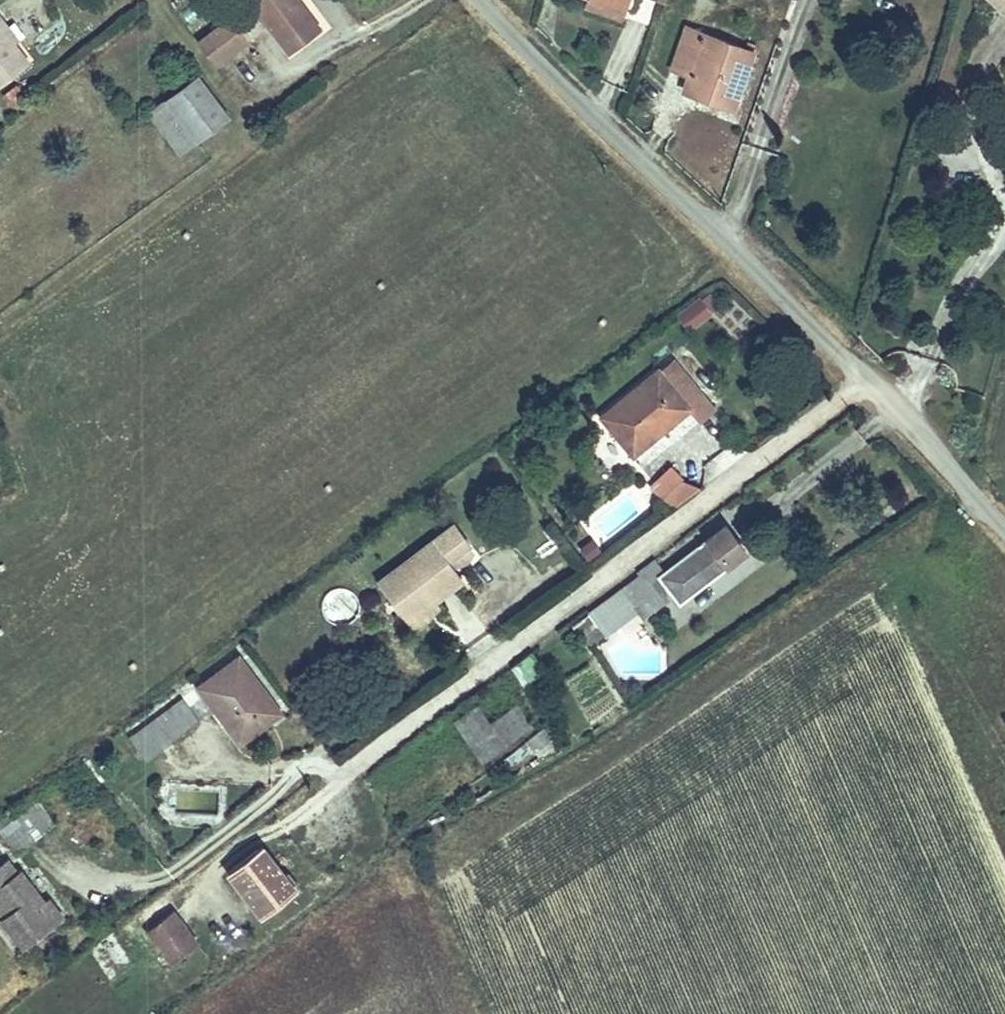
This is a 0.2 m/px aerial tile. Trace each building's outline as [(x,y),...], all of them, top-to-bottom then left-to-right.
[(229,16),(248,39),(270,22),(253,0),(250,0),(229,16)] [(270,22),(290,48),(322,23),(304,0),(253,0),(270,22)] [(1004,9),(1004,0),(994,0),(1004,9)] [(248,39),(229,16),(194,43),(212,66),(248,39)] [(684,20),(670,62),(715,76),(708,97),(735,105),(754,41),(684,20)] [(21,69),(0,41),(0,85),(21,69)] [(199,77),(151,114),(180,154),(229,117),(199,77)] [(689,333),(714,315),(701,297),(676,315),(689,333)] [(718,387),(691,353),(670,368),(667,365),(607,410),(623,430),(634,421),(656,450),(703,412),(697,403),(718,387)] [(673,464),(649,485),(672,512),(696,490),(673,464)] [(464,527),(390,584),(419,621),(472,581),(459,564),(480,548),(464,527)] [(741,529),(672,581),(696,610),(763,557),(741,529)] [(663,582),(640,600),(651,614),(644,620),(654,633),(684,609),(663,582)] [(605,639),(641,615),(622,588),(586,612),(605,639)] [(613,634),(597,646),(608,658),(623,646),(613,634)] [(510,664),(519,686),(544,675),(534,654),(510,664)] [(249,666),(208,699),(254,754),(279,734),(272,723),(286,712),(249,666)] [(191,709),(132,754),(152,778),(180,757),(176,752),(207,729),(191,709)] [(500,725),(475,744),(491,766),(517,746),(500,725)] [(0,826),(0,836),(13,856),(56,827),(38,800),(0,826)] [(272,851),(237,877),(272,920),(307,894),(272,851)] [(25,919),(45,945),(89,911),(74,893),(68,898),(59,886),(44,868),(40,870),(29,858),(0,881),(0,887),(25,919)] [(182,925),(161,942),(159,944),(183,974),(206,955),(182,925)]
